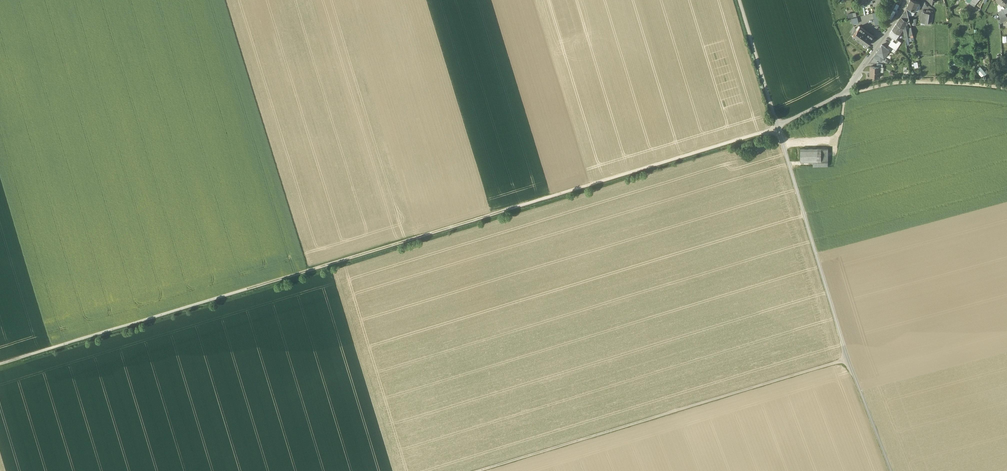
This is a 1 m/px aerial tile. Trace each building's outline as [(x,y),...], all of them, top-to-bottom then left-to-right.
[(913,0),(910,0),(907,7),(915,11),(918,5),(919,3),(913,0)] [(965,5),(972,9),(974,5),(974,6),(978,0),(972,0),(970,3),(968,1),(965,5)] [(907,7),(897,23),(904,27),(905,25),(907,22),(910,21),(909,16),(907,7)] [(915,11),(907,7),(909,16),(914,15),(915,11)] [(878,12),(873,13),(876,25),(881,23),(878,12)] [(922,12),(921,22),(931,24),(933,13),(927,12),(922,12)] [(904,27),(897,23),(893,29),(900,33),(904,27)] [(860,26),(854,35),(857,36),(856,38),(865,44),(865,43),(868,45),(874,36),(868,32),(868,33),(866,31),(860,26)] [(900,33),(893,29),(890,34),(894,37),(896,39),(900,33)] [(896,39),(894,37),(889,45),(896,50),(902,42),(896,39)] [(877,52),(884,57),(889,50),(887,48),(882,45),(877,52)] [(881,62),(884,57),(877,52),(874,56),(881,62)] [(981,66),(976,70),(982,77),(987,73),(981,66)] [(877,67),(870,67),(870,77),(875,77),(876,77),(880,77),(880,67),(877,67)] [(828,149),(800,149),(801,161),(813,161),(828,161),(828,149)]
